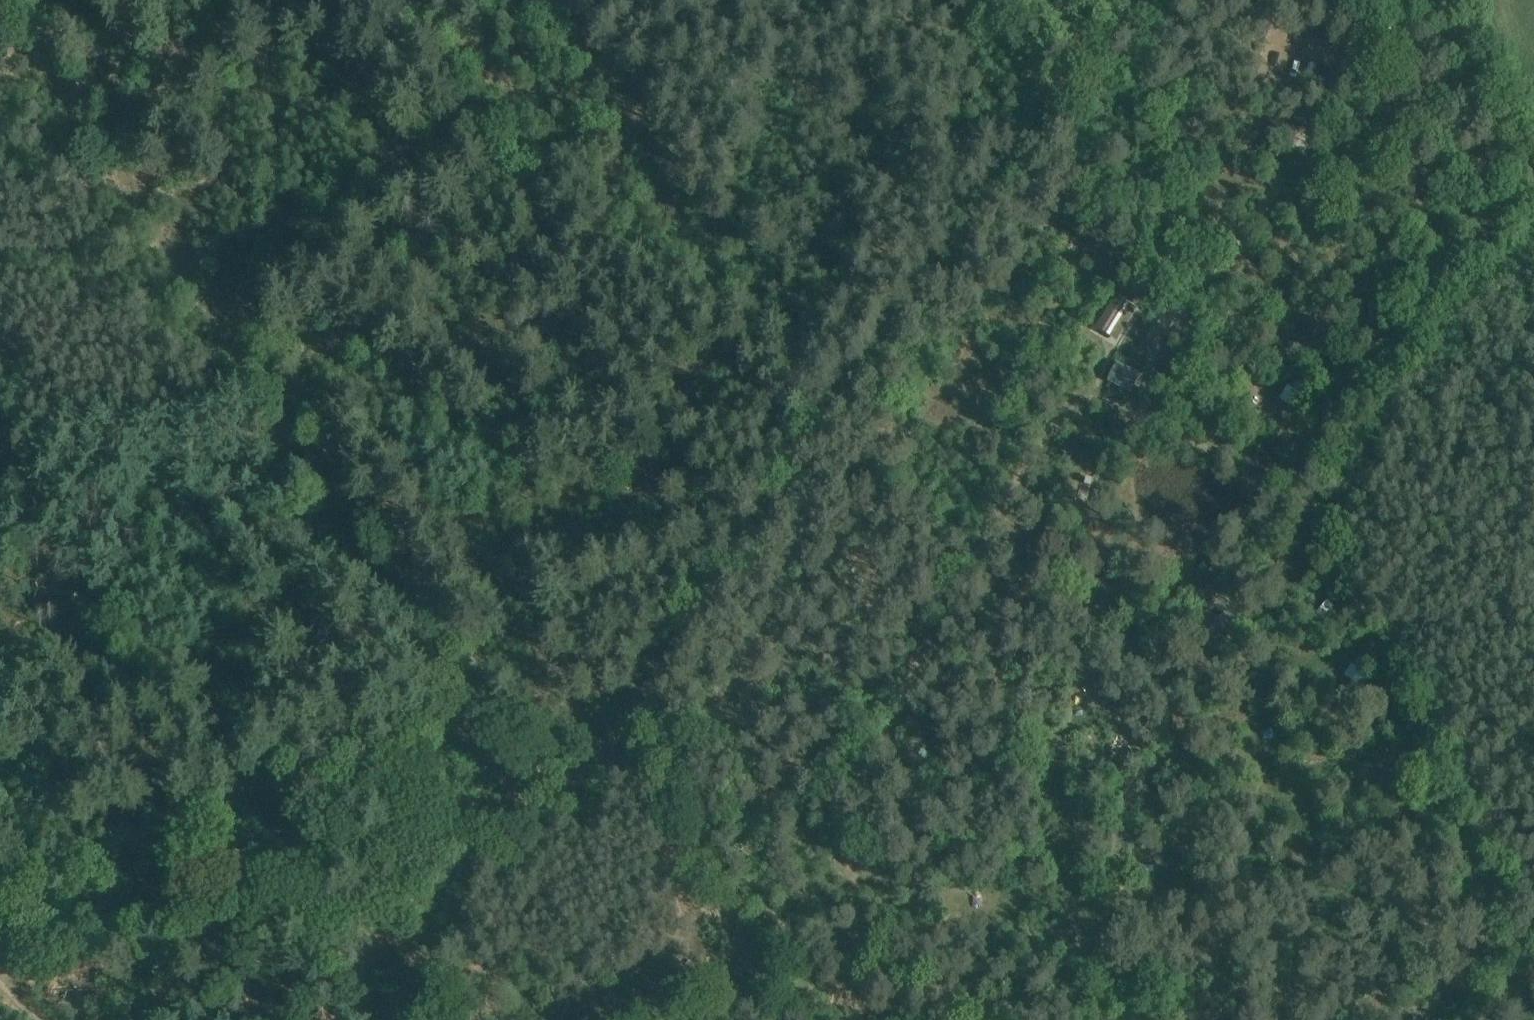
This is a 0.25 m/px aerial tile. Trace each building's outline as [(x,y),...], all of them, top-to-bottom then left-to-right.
[(1106,318),(1101,326),(1115,335),(1130,310),(1116,302),(1106,318)]
